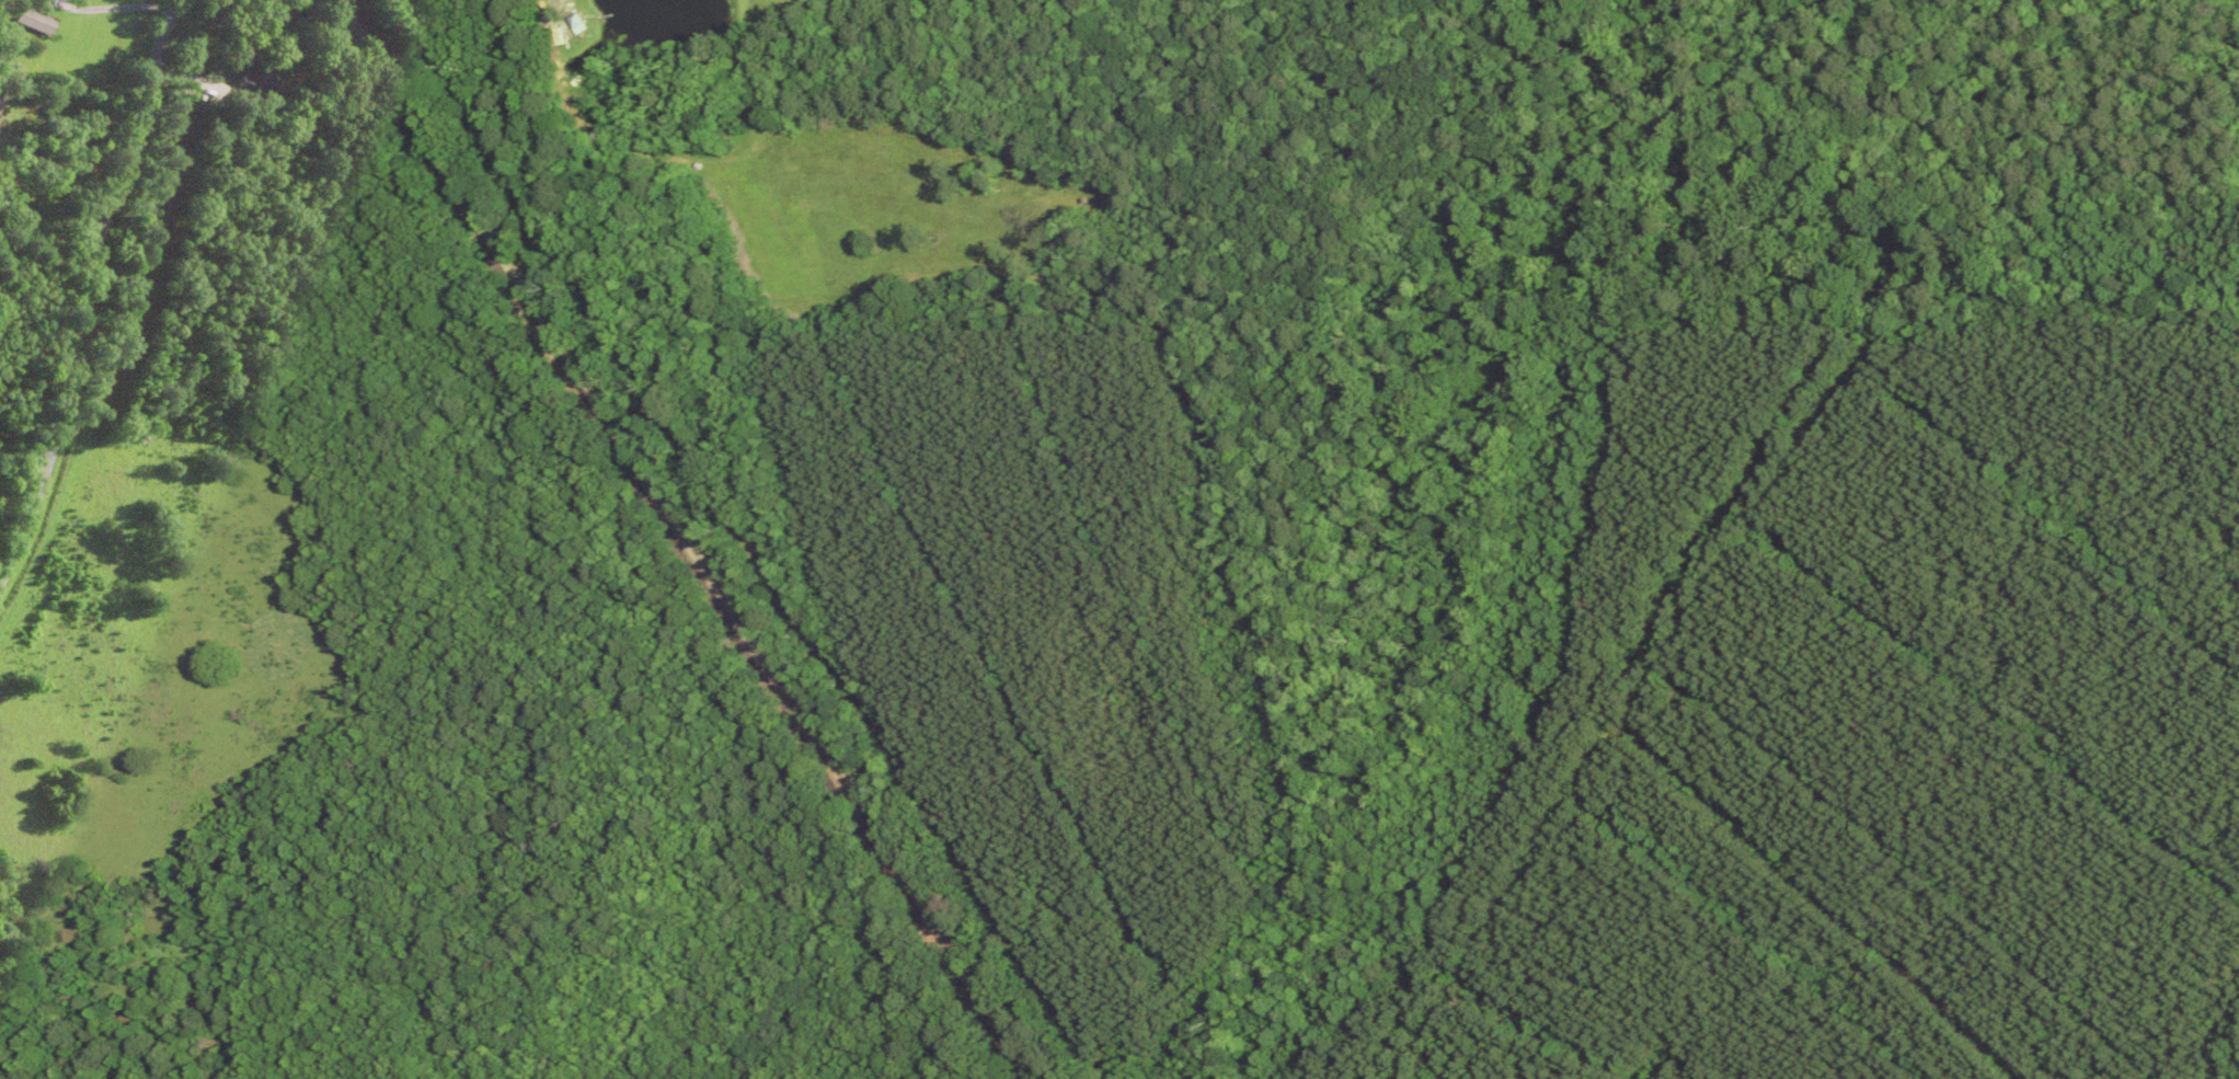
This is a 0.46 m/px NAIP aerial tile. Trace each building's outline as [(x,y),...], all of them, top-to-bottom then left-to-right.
[(56,22),(19,7),(13,23),(49,37),(56,22)] [(589,30),(581,15),(571,21),(579,35),(589,30)]
